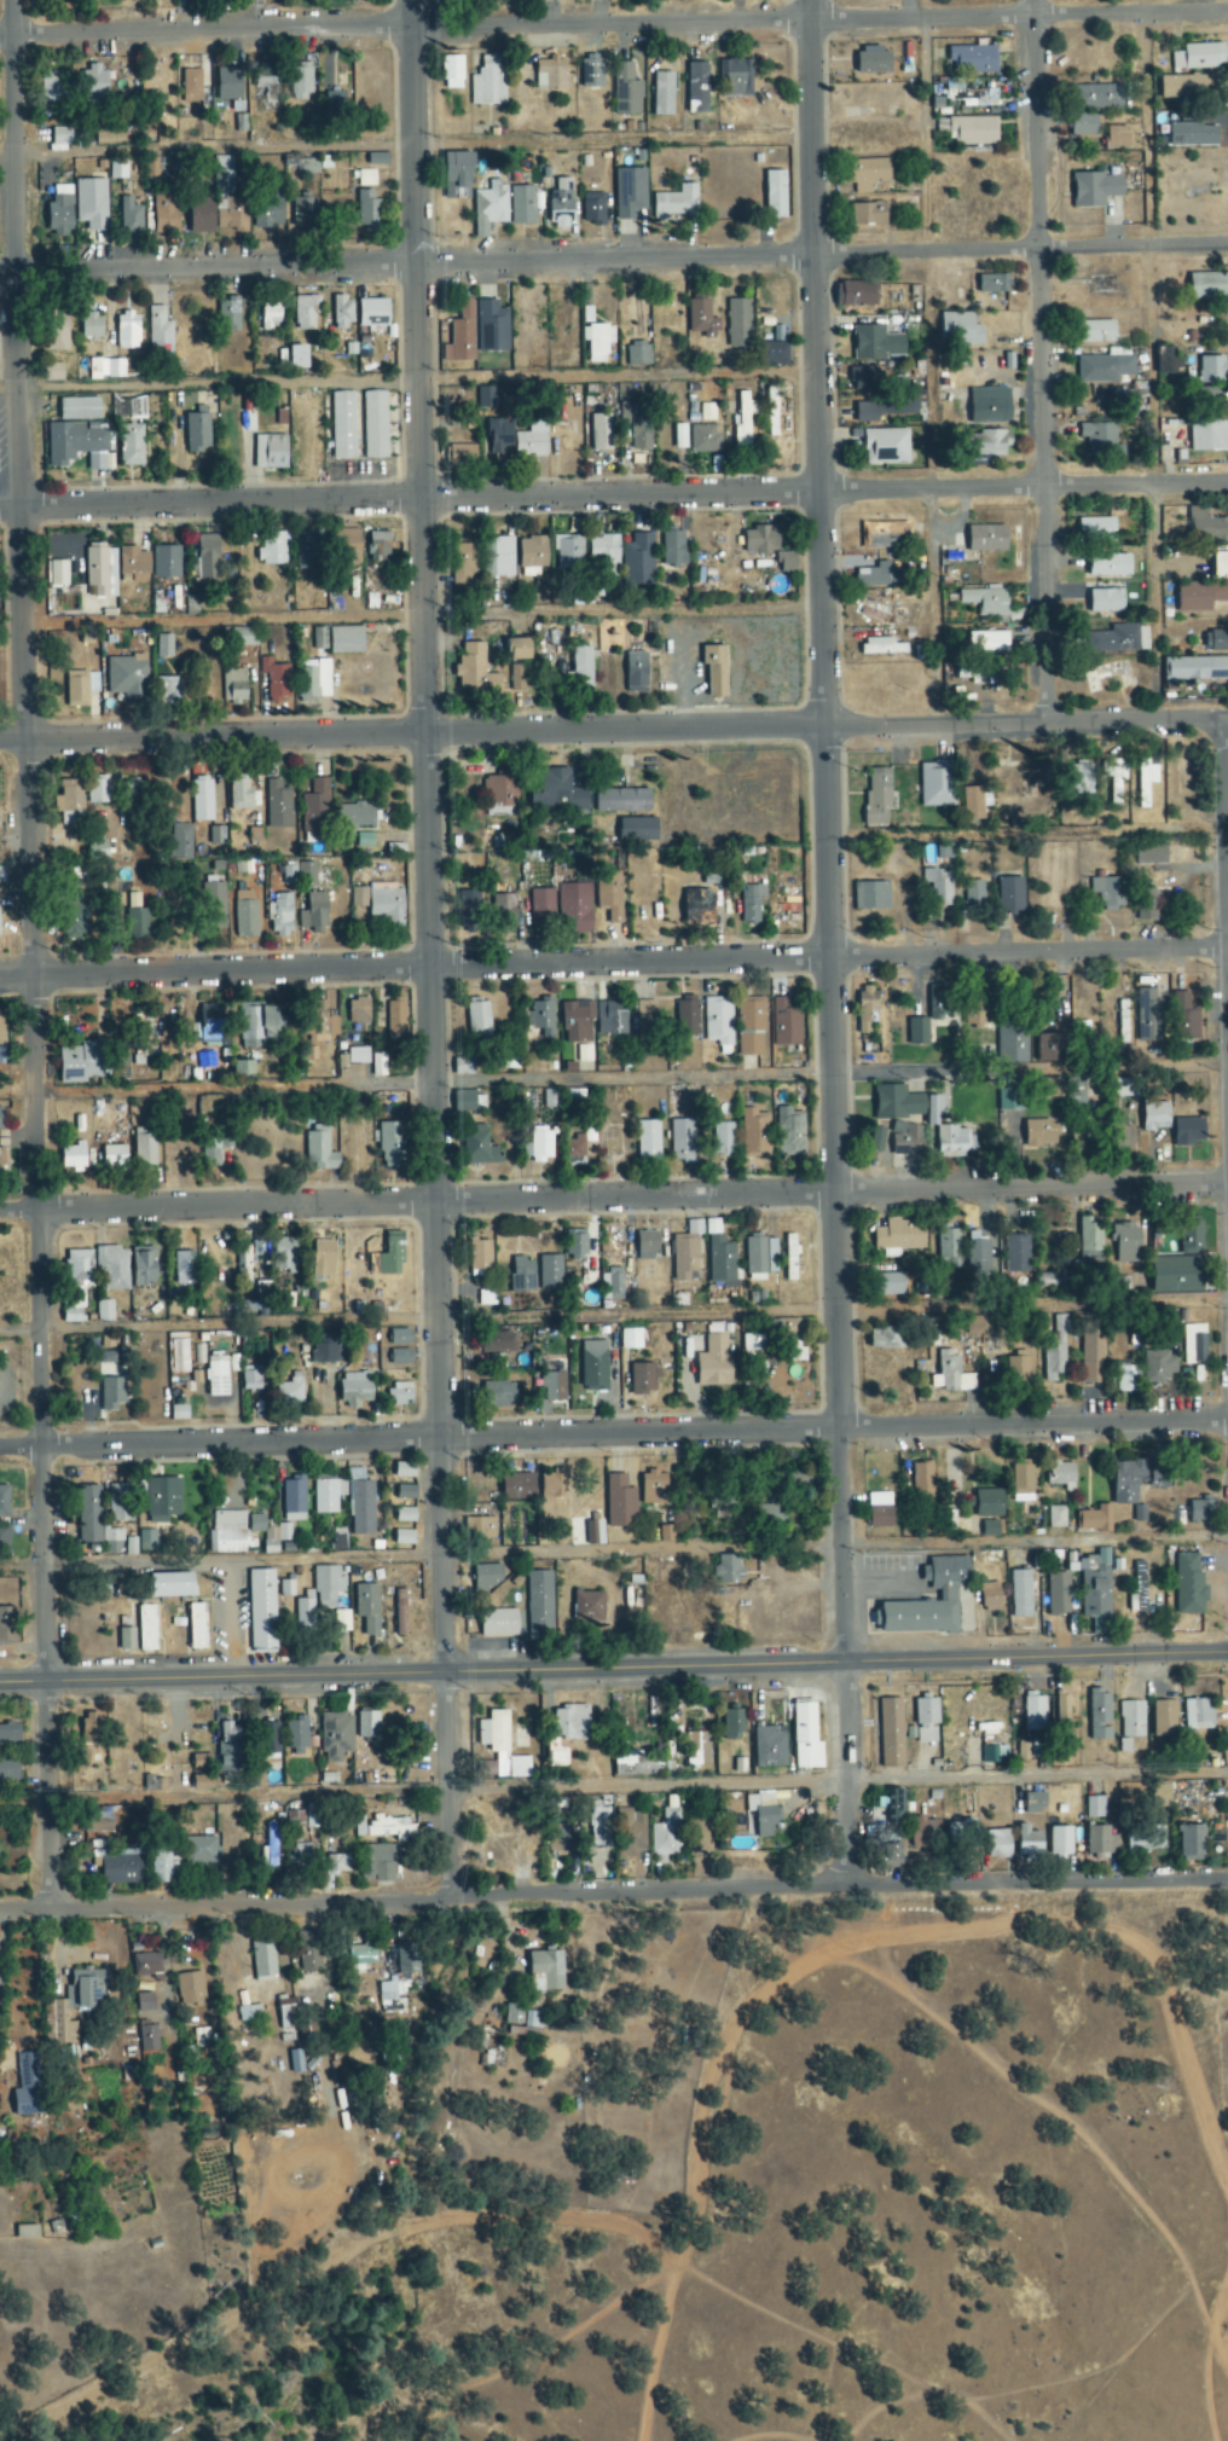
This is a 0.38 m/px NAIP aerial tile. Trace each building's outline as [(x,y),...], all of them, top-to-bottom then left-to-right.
[(1225,44),(1184,45),(1184,53),(1172,53),(1173,70),(1226,69),(1225,44)] [(996,46),(950,47),(951,75),(996,74),(996,46)] [(470,106),(501,106),(501,56),(480,57),(481,76),(470,76),(470,106)] [(463,90),(463,57),(443,57),(443,90),(463,90)] [(872,57),(852,58),(852,72),(897,70),(897,61),(872,61),(872,57)] [(535,91),(566,90),(565,59),(535,59),(535,91)] [(602,60),(581,59),(581,88),(601,89),(602,60)] [(751,61),(719,62),(719,98),(752,97),(751,61)] [(641,116),(641,82),(633,82),(633,63),(614,63),(614,116),(641,116)] [(274,105),(275,65),(255,64),(254,91),(263,92),(263,105),(274,105)] [(688,115),(708,115),(707,64),(687,64),(688,115)] [(107,68),(85,68),(84,105),(107,105),(107,68)] [(241,102),(241,69),(217,69),(217,101),(241,102)] [(290,69),(291,102),(309,102),(309,95),(312,95),(311,69),(290,69)] [(201,70),(182,70),(182,103),(201,103),(201,70)] [(42,105),(65,104),(65,73),(42,73),(42,105)] [(674,74),(653,74),(653,117),(673,117),(674,74)] [(1160,99),(1212,101),(1213,78),(1161,77),(1160,99)] [(345,103),(345,81),(324,81),(324,102),(345,103)] [(996,85),(949,87),(949,101),(963,100),(963,107),(973,106),(972,103),(997,102),(996,85)] [(1122,85),(1074,86),(1075,111),(1123,110),(1122,85)] [(1097,137),(1098,115),(1072,115),(1071,137),(1097,137)] [(997,117),(948,118),(948,134),(956,133),(956,146),(997,146),(997,117)] [(1169,147),(1218,147),(1218,126),(1170,125),(1169,147)] [(1129,151),(1130,128),(1107,127),(1107,150),(1129,151)] [(367,154),(368,166),(389,165),(389,153),(367,154)] [(471,154),(444,154),(444,201),(472,200),(471,154)] [(233,158),(214,157),(213,195),(232,196),(233,158)] [(146,178),(159,177),(158,159),(145,159),(146,178)] [(127,180),(127,160),(110,160),(110,180),(127,180)] [(847,185),(854,185),(855,196),(871,196),(871,184),(890,183),(890,160),(846,161),(847,185)] [(615,171),(616,222),(638,221),(638,211),(647,211),(646,170),(615,171)] [(1166,171),(1166,193),(1182,192),(1182,196),(1218,195),(1218,170),(1166,171)] [(361,187),(375,186),(375,171),(361,171),(361,187)] [(785,171),(764,172),(765,219),(787,219),(785,171)] [(1124,198),(1124,175),(1072,176),(1073,209),(1105,209),(1105,198),(1124,198)] [(549,228),(572,228),(573,179),(555,179),(555,192),(550,192),(549,228)] [(106,181),(75,181),(76,223),(86,223),(86,232),(107,232),(106,181)] [(508,224),(507,183),(489,183),(489,192),(472,192),(473,240),(488,239),(487,225),(508,224)] [(698,185),(679,185),(679,195),(654,195),(654,222),(667,222),(667,217),(697,218),(698,185)] [(511,227),(535,226),(534,187),(510,188),(511,227)] [(378,192),(358,191),(357,231),(378,231),(378,192)] [(584,226),(605,225),(604,192),(583,192),(584,226)] [(178,196),(153,196),(153,235),(178,235),(178,196)] [(132,197),(120,198),(121,235),(142,235),(142,207),(132,207),(132,197)] [(254,229),(283,228),(282,197),(253,198),(254,229)] [(247,231),(246,198),(215,199),(216,231),(247,231)] [(190,234),(214,234),(214,199),(189,199),(190,234)] [(317,231),(316,199),(292,199),(293,232),(317,231)] [(886,204),(850,205),(851,227),(887,226),(886,204)] [(1227,301),(1227,275),(1191,274),(1190,300),(1227,301)] [(1008,276),(979,277),(979,295),(1008,294),(1008,276)] [(878,284),(837,283),(836,307),(878,308),(878,284)] [(315,332),(315,316),(321,315),(320,297),(295,297),(295,332),(315,332)] [(239,333),(240,298),(228,298),(228,302),(218,302),(217,328),(228,328),(228,333),(239,333)] [(353,329),(353,298),(333,298),(333,329),(353,329)] [(389,326),(388,300),(358,301),(359,334),(383,333),(383,340),(395,339),(395,326),(389,326)] [(728,348),(751,347),(751,300),(727,300),(728,348)] [(479,354),(509,353),(508,310),(498,311),(498,301),(477,302),(479,354)] [(688,301),(689,335),(719,334),(719,320),(710,320),(710,301),(688,301)] [(281,333),(282,302),(261,302),(260,333),(281,333)] [(474,302),(459,302),(459,321),(450,321),(450,346),(443,346),(443,363),(473,363),(474,302)] [(172,363),(172,323),(165,323),(165,307),(148,307),(149,364),(172,363)] [(68,308),(44,309),(45,353),(68,352),(68,308)] [(553,355),(568,355),(567,309),(552,310),(553,355)] [(116,351),(139,351),(139,315),(117,314),(116,351)] [(81,340),(102,340),(102,316),(81,316),(81,340)] [(1077,322),(1077,345),(1116,344),(1115,321),(1077,322)] [(607,364),(607,345),(614,345),(614,327),(582,326),(582,343),(588,343),(587,364),(607,364)] [(853,327),(854,361),(905,360),(904,336),(885,337),(885,326),(853,327)] [(755,368),(788,367),(788,342),(755,343),(755,368)] [(627,344),(627,368),(646,368),(647,344),(627,344)] [(307,347),(290,347),(290,371),(308,371),(307,347)] [(1178,348),(1158,349),(1159,376),(1179,376),(1178,348)] [(1078,383),(1130,385),(1131,358),(1079,357),(1078,383)] [(1200,358),(1199,385),(1227,385),(1227,359),(1200,358)] [(124,379),(124,360),(89,361),(89,380),(124,379)] [(43,383),(63,383),(62,365),(43,365),(43,383)] [(853,390),(875,389),(875,369),(853,369),(853,390)] [(477,410),(495,410),(494,388),(476,388),(477,410)] [(777,388),(766,389),(767,438),(778,438),(777,388)] [(971,425),(1011,425),(1010,389),(970,390),(971,425)] [(1200,389),(1199,410),(1227,411),(1227,390),(1200,389)] [(749,416),(756,416),(756,402),(749,402),(748,392),(739,393),(739,427),(734,427),(735,448),(750,447),(749,416)] [(356,461),(355,393),(331,394),(332,461),(356,461)] [(386,393),(363,393),(364,460),(387,460),(386,393)] [(59,400),(60,422),(100,421),(100,399),(59,400)] [(146,420),(146,400),(112,401),(113,420),(146,420)] [(878,424),(878,416),(916,417),(916,401),(856,400),(855,424),(878,424)] [(700,421),(714,422),(715,405),(700,404),(700,421)] [(629,451),(651,451),(650,415),(639,415),(639,405),(619,405),(619,434),(629,434),(629,451)] [(210,452),(209,415),(186,415),(186,452),(210,452)] [(611,415),(591,415),(591,452),(610,453),(611,415)] [(759,436),(759,418),(750,418),(751,436),(759,436)] [(1227,420),(1189,422),(1190,453),(1227,452),(1227,422),(1227,420)] [(512,454),(512,421),(488,421),(488,454),(512,454)] [(107,430),(84,430),(84,425),(48,425),(48,466),(74,466),(74,455),(88,455),(88,472),(107,472),(107,430)] [(1080,439),(1088,439),(1087,459),(1117,459),(1118,425),(1080,425),(1080,439)] [(142,426),(120,426),(121,467),(143,467),(142,426)] [(692,427),(693,454),(721,454),(721,426),(692,427)] [(864,466),(908,465),(908,430),(863,431),(864,466)] [(964,433),(965,458),(1005,457),(1005,447),(1006,446),(1006,432),(964,433)] [(547,458),(547,433),(515,434),(515,458),(547,458)] [(287,437),(255,437),(255,470),(286,470),(287,437)] [(475,462),(476,445),(448,445),(448,462),(475,462)] [(1207,510),(1191,511),(1192,539),(1208,539),(1207,510)] [(1209,542),(1227,543),(1227,519),(1210,518),(1209,542)] [(1114,519),(1079,519),(1079,542),(1113,542),(1114,519)] [(862,550),(904,549),(904,535),(911,535),(910,523),(862,524),(862,550)] [(1007,553),(1007,527),(969,527),(968,553),(1007,553)] [(777,555),(777,528),(744,529),(745,555),(778,555),(778,573),(798,573),(797,554),(777,555)] [(335,567),(360,567),(360,530),(334,531),(335,567)] [(390,534),(369,533),(368,563),(389,563),(390,534)] [(685,533),(663,533),(662,569),(685,569),(685,533)] [(286,565),(285,535),(261,536),(262,550),(256,550),(257,566),(286,565)] [(652,535),(632,535),(632,544),(623,545),(624,588),(654,587),(652,535)] [(556,536),(555,569),(582,570),(583,537),(556,536)] [(589,555),(598,555),(598,566),(619,566),(619,538),(589,537),(589,555)] [(296,571),(317,571),(316,538),(295,539),(296,571)] [(514,579),(513,538),(482,539),(483,579),(514,579)] [(218,540),(197,540),(198,580),(219,579),(218,540)] [(471,588),(471,578),(476,578),(477,545),(453,545),(452,588),(471,588)] [(116,550),(106,550),(106,546),(86,546),(86,587),(95,587),(95,599),(116,599),(116,550)] [(153,580),(180,579),(179,547),(152,547),(153,580)] [(119,576),(132,576),(131,584),(149,585),(149,554),(138,553),(138,549),(119,548),(119,576)] [(1214,581),(1227,581),(1227,553),(1213,553),(1214,581)] [(1088,556),(1089,579),(1131,578),(1131,555),(1088,556)] [(76,575),(75,562),(46,562),(46,587),(67,587),(67,575),(76,575)] [(879,570),(856,570),(856,588),(906,587),(905,575),(879,575),(879,570)] [(1178,584),(1178,613),(1212,613),(1212,603),(1227,603),(1227,583),(1178,584)] [(1089,615),(1124,614),(1123,590),(1089,591),(1089,615)] [(959,592),(959,606),(978,605),(978,617),(1007,617),(1006,591),(959,592)] [(859,620),(905,619),(904,607),(859,608),(859,620)] [(1086,654),(1138,653),(1138,625),(1110,626),(1110,632),(1086,632),(1086,654)] [(257,627),(230,628),(231,648),(258,648),(257,627)] [(331,655),(363,654),(363,628),(330,629),(331,655)] [(314,630),(315,650),(326,650),(326,629),(314,630)] [(1205,632),(1206,653),(1227,652),(1227,631),(1205,632)] [(1007,633),(967,632),(967,653),(1007,653),(1007,633)] [(172,636),(157,636),(156,658),(172,659),(172,636)] [(906,655),(906,645),(894,646),(894,639),(864,640),(865,656),(906,655)] [(530,640),(508,641),(509,662),(531,662),(530,640)] [(501,697),(501,675),(484,675),(484,644),(458,644),(458,688),(472,689),(472,696),(501,697)] [(592,690),(592,648),(572,648),(572,675),(580,675),(580,691),(592,690)] [(726,648),(705,648),(706,699),(726,699),(726,648)] [(648,654),(626,653),(626,696),(648,696),(648,654)] [(107,658),(107,702),(145,702),(144,658),(107,658)] [(1227,681),(1227,658),(1168,659),(1168,682),(1227,681)] [(259,676),(267,676),(267,705),(286,705),(287,666),(273,666),(273,659),(260,659),(259,676)] [(329,662),(297,662),(298,701),(330,700),(329,662)] [(995,686),(995,679),(1006,679),(1006,669),(991,668),(991,663),(974,662),(973,685),(995,686)] [(523,666),(510,667),(510,693),(524,693),(523,666)] [(246,670),(222,671),(223,703),(246,702),(246,670)] [(89,694),(97,695),(98,673),(67,673),(66,707),(88,708),(89,694)] [(157,706),(180,706),(180,678),(157,678),(157,706)] [(1121,807),(1122,780),(1127,781),(1128,762),(1102,761),(1101,778),(1111,778),(1109,807),(1121,807)] [(1159,762),(1139,761),(1138,809),(1149,809),(1150,783),(1158,784),(1159,762)] [(954,806),(953,762),(921,762),(921,807),(954,806)] [(1070,765),(1070,795),(1093,794),(1092,765),(1070,765)] [(569,768),(540,769),(541,811),(588,810),(587,788),(570,788),(569,768)] [(866,826),(890,827),(891,768),(867,768),(866,826)] [(515,772),(504,772),(505,777),(485,777),(486,807),(515,807),(515,772)] [(258,793),(249,793),(249,775),(229,776),(230,811),(259,810),(258,793)] [(88,803),(109,804),(109,776),(88,776),(88,803)] [(213,822),(212,777),(192,778),(193,822),(213,822)] [(303,833),(312,834),(312,839),(328,839),(329,778),(310,778),(310,795),(303,795),(303,833)] [(82,780),(59,780),(59,796),(54,796),(54,813),(82,812),(82,780)] [(267,828),(291,827),(290,781),(266,781),(267,828)] [(982,787),(964,787),(965,820),(983,820),(982,787)] [(597,812),(650,812),(650,789),(597,789),(597,812)] [(373,804),(336,805),(337,828),(373,826),(373,804)] [(657,818),(618,819),(618,841),(657,841),(657,818)] [(192,824),(171,824),(170,860),(191,861),(192,824)] [(224,827),(209,827),(210,845),(225,844),(224,827)] [(87,860),(106,860),(106,838),(87,838),(87,860)] [(1168,864),(1167,844),(1136,845),(1136,865),(1168,864)] [(283,887),(316,886),(315,864),(283,864),(283,887)] [(951,871),(925,871),(925,883),(930,883),(930,907),(952,907),(951,871)] [(622,924),(621,872),(596,873),(597,908),(607,907),(607,924),(622,924)] [(1023,877),(1000,878),(1001,911),(1024,911),(1023,877)] [(1124,910),(1124,878),(1090,878),(1090,896),(1102,895),(1102,910),(1124,910)] [(224,879),(204,880),(204,918),(225,918),(224,879)] [(983,881),(965,880),(964,911),(982,911),(983,881)] [(853,883),(854,911),(890,910),(889,882),(853,883)] [(592,885),(564,884),(563,933),(591,933),(592,885)] [(403,925),(402,885),(368,885),(369,926),(403,925)] [(765,885),(742,885),(742,923),(759,924),(760,898),(765,898),(765,885)] [(351,907),(367,908),(367,888),(351,888),(351,907)] [(530,927),(554,927),(554,890),(530,889),(530,927)] [(1136,921),(1156,921),(1157,890),(1138,889),(1136,921)] [(684,927),(713,927),(713,890),(684,890),(684,927)] [(256,938),(255,891),(234,891),(235,938),(256,938)] [(480,891),(458,892),(459,931),(481,931),(480,891)] [(298,911),(299,930),(327,930),(326,893),(306,893),(307,911),(298,911)] [(139,894),(127,894),(128,935),(149,935),(148,909),(140,909),(139,894)] [(292,894),(274,895),(274,904),(268,904),(269,937),(292,937),(292,894)] [(515,895),(492,895),(493,929),(516,929),(515,895)] [(83,919),(89,919),(89,904),(71,903),(69,934),(82,935),(83,919)] [(877,1023),(876,986),(857,987),(858,1034),(869,1034),(869,1024),(877,1023)] [(949,988),(929,987),(928,1018),(948,1018),(949,988)] [(1163,1042),(1162,1001),(1154,1001),(1154,989),(1128,989),(1129,1043),(1163,1042)] [(1200,1040),(1199,1011),(1190,1011),(1190,991),(1173,992),(1174,1040),(1200,1040)] [(790,998),(772,997),(771,1044),(801,1045),(802,1005),(789,1005),(790,998)] [(596,1034),(626,1035),(627,998),(609,998),(609,1003),(597,1003),(596,1034)] [(370,1000),(349,999),(349,1025),(369,1025),(370,1000)] [(704,1043),(716,1042),(716,1048),(732,1048),(732,999),(704,999),(704,1043)] [(553,1000),(531,1001),(531,1015),(525,1015),(525,1030),(554,1030),(553,1000)] [(636,1041),(647,1041),(648,1030),(655,1030),(656,1001),(637,1001),(636,1041)] [(699,1001),(676,1001),(675,1036),(698,1036),(699,1001)] [(737,1002),(738,1057),(765,1056),(763,1001),(737,1002)] [(986,1001),(965,1001),(966,1028),(987,1027),(986,1001)] [(1127,1001),(1118,1001),(1118,1043),(1127,1043),(1127,1001)] [(406,1002),(387,1002),(386,1035),(405,1036),(406,1002)] [(488,1002),(465,1003),(467,1038),(490,1038),(488,1002)] [(591,1002),(562,1003),(564,1044),(592,1043),(591,1002)] [(338,1018),(326,1017),(327,1004),(304,1003),(303,1036),(337,1037),(338,1018)] [(277,1008),(241,1007),(239,1049),(263,1050),(263,1037),(276,1038),(277,1008)] [(1071,1045),(1090,1045),(1089,1010),(1071,1010),(1071,1045)] [(928,1045),(927,1019),(908,1019),(908,1045),(928,1045)] [(228,1045),(229,1021),(193,1020),(192,1044),(228,1045)] [(1038,1062),(1064,1061),(1063,1034),(1037,1035),(1038,1062)] [(60,1084),(86,1083),(86,1079),(103,1078),(102,1042),(80,1043),(80,1046),(59,1047),(60,1084)] [(592,1045),(577,1046),(577,1063),(592,1062),(592,1045)] [(369,1048),(347,1048),(348,1065),(369,1065),(369,1048)] [(253,1061),(232,1061),(232,1077),(254,1076),(253,1061)] [(1063,1078),(1043,1078),(1044,1098),(1063,1098),(1063,1078)] [(1145,1080),(1113,1080),(1113,1097),(1144,1097),(1145,1080)] [(873,1086),(874,1119),(926,1118),(925,1095),(906,1095),(906,1085),(873,1086)] [(543,1108),(560,1108),(561,1090),(544,1090),(543,1108)] [(475,1111),(475,1092),(456,1092),(456,1111),(475,1111)] [(942,1096),(927,1096),(927,1125),(937,1126),(937,1158),(965,1158),(965,1152),(974,1152),(974,1130),(958,1130),(958,1125),(942,1125),(942,1096)] [(1156,1103),(1155,1096),(1143,1096),(1143,1131),(1170,1130),(1170,1103),(1156,1103)] [(799,1156),(799,1144),(803,1144),(803,1117),(794,1117),(793,1107),(777,1107),(778,1157),(799,1156)] [(770,1111),(742,1110),(742,1158),(769,1158),(770,1111)] [(1174,1147),(1192,1146),(1192,1140),(1205,1140),(1205,1119),(1174,1120),(1174,1147)] [(693,1120),(671,1120),(672,1163),(694,1162),(693,1120)] [(1025,1120),(1024,1146),(1059,1147),(1059,1120),(1025,1120)] [(638,1163),(660,1163),(659,1121),(637,1121),(638,1163)] [(402,1123),(380,1123),(381,1168),(403,1167),(402,1123)] [(712,1155),(732,1156),(732,1123),(713,1123),(712,1155)] [(892,1155),(923,1156),(924,1125),(893,1124),(892,1155)] [(621,1159),(621,1125),(602,1126),(603,1159),(621,1159)] [(220,1166),(219,1149),(232,1149),(232,1127),(203,1128),(204,1167),(220,1166)] [(466,1165),(501,1164),(500,1148),(487,1148),(487,1128),(465,1129),(466,1165)] [(883,1152),(884,1129),(872,1128),(870,1152),(883,1152)] [(552,1130),(530,1130),(530,1144),(524,1144),(524,1161),(552,1160),(552,1130)] [(329,1133),(305,1132),(304,1169),(339,1170),(339,1154),(329,1153),(329,1133)] [(156,1165),(157,1135),(135,1134),(134,1165),(156,1165)] [(584,1167),(584,1137),(567,1137),(567,1167),(584,1167)] [(127,1146),(102,1146),(103,1167),(127,1167),(127,1146)] [(1090,1218),(1079,1218),(1080,1260),(1102,1259),(1101,1223),(1091,1224),(1090,1218)] [(722,1220),(708,1220),(709,1283),(722,1283),(722,1289),(736,1289),(735,1245),(723,1245),(722,1220)] [(673,1236),(673,1282),(698,1281),(697,1238),(703,1238),(703,1221),(686,1221),(686,1236),(673,1236)] [(872,1229),(873,1250),(883,1250),(883,1259),(899,1259),(899,1250),(925,1250),(924,1221),(885,1221),(885,1229),(872,1229)] [(1152,1293),(1203,1293),(1203,1221),(1181,1221),(1181,1257),(1152,1258),(1152,1293)] [(1117,1264),(1139,1264),(1140,1226),(1110,1225),(1110,1243),(1118,1243),(1117,1264)] [(961,1269),(960,1227),(937,1227),(937,1265),(948,1265),(948,1269),(961,1269)] [(403,1232),(385,1231),(385,1255),(370,1255),(369,1275),(402,1276),(403,1232)] [(657,1259),(658,1231),(637,1231),(636,1259),(657,1259)] [(991,1274),(990,1240),(978,1240),(978,1232),(968,1233),(969,1275),(991,1274)] [(566,1260),(586,1261),(587,1234),(567,1233),(566,1260)] [(798,1281),(797,1235),(785,1235),(786,1282),(798,1281)] [(1028,1235),(1005,1235),(1006,1274),(1029,1274),(1028,1235)] [(295,1238),(276,1238),(276,1277),(295,1277),(295,1238)] [(746,1239),(747,1282),(766,1281),(766,1274),(778,1274),(777,1238),(746,1239)] [(491,1241),(469,1241),(469,1271),(491,1271),(491,1241)] [(313,1280),(335,1280),(336,1242),(313,1242),(313,1280)] [(127,1247),(95,1248),(96,1275),(103,1275),(104,1292),(128,1291),(127,1247)] [(133,1287),(155,1286),(154,1247),(132,1248),(133,1287)] [(92,1251),(68,1251),(69,1309),(84,1309),(84,1289),(92,1289),(92,1251)] [(195,1285),(194,1252),(174,1252),(175,1285),(195,1285)] [(560,1256),(539,1257),(540,1291),(561,1290),(560,1256)] [(511,1293),(535,1292),(534,1259),(510,1260),(511,1293)] [(601,1271),(601,1301),(623,1300),(622,1271),(601,1271)] [(904,1273),(878,1274),(879,1297),(904,1296),(904,1273)] [(96,1323),(113,1322),(112,1301),(95,1301),(96,1323)] [(966,1335),(982,1336),(982,1318),(967,1317),(966,1335)] [(799,1320),(775,1320),(775,1349),(783,1349),(783,1363),(806,1362),(806,1348),(799,1348),(799,1320)] [(908,1349),(908,1324),(869,1325),(870,1351),(908,1349)] [(1182,1326),(1183,1365),(1206,1364),(1205,1325),(1182,1326)] [(642,1350),(642,1329),(620,1329),(621,1350),(642,1350)] [(409,1341),(409,1330),(390,1331),(391,1341),(409,1341)] [(515,1333),(481,1334),(481,1354),(516,1353),(515,1333)] [(344,1363),(344,1334),(321,1334),(322,1344),(310,1344),(310,1364),(344,1363)] [(731,1387),(732,1355),(726,1355),(726,1335),(705,1334),(705,1355),(697,1355),(696,1386),(731,1387)] [(607,1391),(607,1342),(582,1343),(582,1391),(607,1391)] [(1064,1345),(1042,1346),(1043,1383),(1056,1382),(1055,1375),(1065,1374),(1064,1345)] [(411,1350),(389,1350),(389,1365),(411,1365),(411,1350)] [(938,1376),(930,1376),(930,1391),(975,1390),(974,1375),(960,1375),(960,1352),(938,1353),(938,1376)] [(1176,1353),(1146,1353),(1146,1378),(1176,1377),(1176,1353)] [(206,1357),(207,1398),(228,1397),(227,1357),(206,1357)] [(1028,1357),(1006,1357),(1005,1376),(1016,1376),(1015,1386),(1028,1386),(1028,1357)] [(657,1364),(630,1365),(631,1395),(657,1395),(657,1364)] [(1116,1393),(1138,1393),(1138,1367),(1117,1366),(1116,1393)] [(262,1390),(261,1368),(241,1368),(242,1391),(262,1390)] [(302,1372),(290,1372),(290,1384),(278,1384),(278,1407),(303,1406),(302,1372)] [(371,1373),(341,1374),(342,1409),(359,1409),(359,1402),(372,1402),(371,1373)] [(565,1373),(543,1374),(544,1402),(566,1402),(565,1373)] [(125,1379),(101,1379),(101,1411),(117,1411),(116,1405),(125,1405),(125,1379)] [(515,1407),(515,1382),(484,1383),(484,1408),(515,1407)] [(411,1385),(386,1385),(387,1404),(411,1404),(411,1385)] [(1146,1468),(1146,1461),(1113,1462),(1115,1506),(1138,1505),(1137,1487),(1165,1486),(1164,1468),(1146,1468)] [(1074,1462),(1052,1463),(1053,1486),(1063,1485),(1064,1493),(1075,1492),(1074,1462)] [(912,1463),(913,1500),(934,1499),(933,1463),(912,1463)] [(1012,1502),(1032,1503),(1034,1464),(1013,1463),(1012,1502)] [(373,1536),(373,1481),(363,1482),(363,1469),(348,1469),(349,1536),(373,1536)] [(641,1504),(667,1505),(667,1473),(641,1473),(641,1504)] [(563,1474),(541,1475),(542,1499),(564,1498),(563,1474)] [(608,1528),(637,1527),(635,1489),(626,1489),(626,1474),(606,1475),(608,1528)] [(502,1475),(502,1501),(534,1501),(534,1475),(502,1475)] [(180,1478),(147,1479),(148,1524),(162,1524),(162,1518),(181,1517),(180,1478)] [(304,1521),(303,1479),(282,1479),(283,1522),(304,1521)] [(336,1497),(345,1497),(345,1480),(313,1481),(313,1515),(337,1514),(336,1497)] [(132,1485),(109,1485),(109,1522),(132,1522),(132,1485)] [(0,1486),(0,1518),(9,1518),(8,1486),(0,1486)] [(101,1487),(79,1487),(78,1524),(82,1524),(81,1543),(99,1544),(101,1487)] [(1003,1490),(971,1491),(971,1507),(977,1507),(977,1518),(1004,1517),(1003,1490)] [(868,1494),(869,1529),(897,1528),(897,1506),(891,1506),(891,1493),(868,1494)] [(1214,1501),(1189,1502),(1190,1522),(1214,1522),(1214,1501)] [(780,1506),(758,1505),(758,1522),(780,1523),(780,1506)] [(1079,1513),(1079,1533),(1112,1532),(1111,1505),(1096,1506),(1097,1512),(1079,1513)] [(1065,1529),(1065,1507),(1048,1507),(1048,1529),(1065,1529)] [(213,1512),(213,1530),(208,1531),(208,1554),(246,1554),(246,1512),(213,1512)] [(249,1534),(264,1534),(264,1515),(249,1516),(249,1534)] [(496,1518),(467,1518),(467,1539),(496,1539),(496,1518)] [(586,1547),(603,1546),(603,1522),(586,1522),(586,1547)] [(7,1555),(8,1525),(0,1525),(0,1554),(7,1555)] [(674,1526),(659,1526),(660,1542),(674,1541),(674,1526)] [(102,1530),(102,1542),(123,1542),(123,1531),(102,1530)] [(1093,1633),(1109,1634),(1110,1549),(1097,1549),(1097,1557),(1085,1557),(1085,1571),(1081,1571),(1081,1620),(1093,1620),(1093,1633)] [(1205,1615),(1206,1574),(1199,1574),(1199,1554),(1177,1554),(1176,1615),(1205,1615)] [(741,1556),(716,1555),(716,1585),(740,1585),(741,1556)] [(957,1633),(957,1585),(969,1585),(969,1557),(929,1558),(929,1567),(922,1567),(922,1583),(929,1583),(929,1591),(939,1591),(939,1602),(878,1603),(878,1633),(957,1633)] [(474,1567),(475,1589),(503,1588),(502,1565),(474,1567)] [(313,1567),(313,1591),(305,1591),(305,1599),(317,1599),(317,1613),(346,1613),(346,1597),(345,1597),(346,1577),(340,1577),(340,1567),(313,1567)] [(249,1570),(251,1654),(276,1654),(274,1570),(249,1570)] [(1031,1571),(1010,1571),(1011,1619),(1032,1618),(1031,1571)] [(552,1572),(526,1573),(528,1642),(554,1642),(552,1572)] [(1070,1616),(1069,1573),(1047,1574),(1048,1617),(1070,1616)] [(194,1574),(148,1574),(148,1599),(195,1597),(194,1574)] [(110,1576),(93,1576),(93,1595),(111,1595),(110,1576)] [(981,1612),(1001,1611),(1000,1583),(980,1584),(981,1612)] [(363,1618),(364,1637),(379,1637),(378,1585),(355,1585),(355,1618),(363,1618)] [(1131,1613),(1146,1612),(1145,1585),(1130,1586),(1131,1613)] [(395,1622),(384,1622),(385,1637),(406,1637),(405,1590),(395,1591),(395,1622)] [(597,1623),(598,1594),(574,1593),(573,1621),(597,1623)] [(313,1600),(295,1600),(296,1630),(314,1630),(313,1600)] [(205,1604),(188,1604),(190,1650),(207,1650),(205,1604)] [(139,1651),(157,1651),(155,1606),(138,1607),(139,1651)] [(17,1608),(0,1608),(0,1645),(16,1645),(17,1608)] [(517,1609),(479,1611),(480,1638),(518,1637),(517,1609)] [(135,1629),(118,1629),(119,1651),(135,1651),(135,1629)] [(1111,1740),(1110,1691),(1088,1692),(1090,1741),(1111,1740)] [(1045,1696),(1024,1697),(1025,1731),(1046,1731),(1045,1696)] [(1070,1697),(1056,1696),(1054,1723),(1069,1724),(1070,1697)] [(881,1769),(904,1768),(903,1699),(880,1699),(881,1769)] [(939,1727),(938,1699),(915,1699),(916,1744),(937,1744),(936,1727),(939,1727)] [(1184,1700),(1185,1731),(1215,1731),(1214,1699),(1184,1700)] [(1153,1738),(1176,1737),(1175,1701),(1152,1702),(1153,1738)] [(1144,1702),(1119,1702),(1120,1738),(1144,1738),(1144,1702)] [(822,1770),(822,1743),(817,1743),(816,1703),(793,1704),(795,1771),(822,1770)] [(588,1707),(554,1708),(555,1742),(589,1741),(588,1707)] [(723,1711),(723,1741),(744,1741),(743,1710),(723,1711)] [(509,1757),(509,1711),(488,1711),(488,1721),(477,1721),(477,1746),(493,1746),(493,1764),(508,1764),(508,1778),(531,1778),(531,1758),(509,1757)] [(357,1713),(358,1739),(377,1739),(377,1713),(357,1713)] [(83,1746),(98,1746),(98,1714),(82,1714),(83,1746)] [(352,1714),(320,1715),(320,1756),(353,1755),(352,1714)] [(306,1749),(307,1717),(288,1716),(287,1748),(306,1749)] [(237,1773),(238,1722),(220,1722),(219,1772),(237,1773)] [(258,1755),(279,1753),(278,1723),(256,1724),(258,1755)] [(20,1743),(19,1724),(0,1724),(0,1744),(20,1743)] [(1000,1736),(999,1725),(977,1726),(977,1737),(1000,1736)] [(787,1767),(785,1727),(756,1728),(757,1768),(787,1767)] [(709,1733),(686,1733),(687,1767),(710,1767),(709,1733)] [(567,1767),(566,1752),(557,1752),(557,1739),(547,1740),(548,1768),(567,1767)] [(1118,1754),(1131,1755),(1131,1739),(1118,1739),(1118,1754)] [(1018,1761),(1029,1762),(1029,1742),(1018,1742),(1018,1761)] [(982,1766),(999,1765),(998,1747),(981,1748),(982,1766)] [(615,1777),(663,1776),(662,1759),(643,1760),(643,1752),(615,1752),(615,1777)] [(192,1771),(211,1770),(211,1755),(192,1755),(192,1771)] [(18,1760),(0,1760),(0,1782),(18,1781),(18,1760)] [(882,1831),(903,1832),(904,1790),(885,1789),(884,1802),(883,1802),(882,1831)] [(1045,1793),(1024,1793),(1025,1816),(1045,1816),(1045,1793)] [(678,1795),(663,1796),(664,1825),(650,1826),(651,1856),(679,1856),(678,1795)] [(771,1826),(776,1826),(775,1795),(746,1796),(746,1814),(756,1813),(757,1839),(772,1838),(771,1826)] [(1103,1797),(1085,1798),(1085,1818),(1104,1818),(1103,1797)] [(948,1847),(977,1846),(976,1820),(964,1820),(963,1798),(946,1799),(948,1847)] [(910,1844),(940,1843),(939,1802),(924,1802),(925,1818),(908,1818),(910,1844)] [(591,1843),(608,1842),(607,1808),(590,1808),(591,1843)] [(645,1852),(644,1810),(614,1811),(615,1860),(637,1859),(637,1852),(645,1852)] [(305,1828),(304,1811),(286,1811),(287,1829),(305,1828)] [(707,1856),(708,1813),(696,1813),(696,1820),(687,1820),(686,1856),(707,1856)] [(1126,1852),(1164,1851),(1163,1816),(1145,1816),(1145,1829),(1126,1829),(1126,1852)] [(365,1817),(354,1818),(355,1837),(365,1837),(365,1817)] [(369,1838),(395,1837),(395,1843),(407,1843),(407,1818),(369,1818),(369,1838)] [(112,1824),(83,1823),(83,1834),(112,1835),(112,1824)] [(276,1867),(275,1824),(265,1824),(265,1849),(260,1849),(261,1867),(276,1867)] [(1042,1833),(1029,1832),(1029,1825),(1018,1824),(1017,1857),(1042,1858),(1042,1833)] [(547,1826),(548,1854),(575,1853),(574,1838),(569,1838),(568,1825),(547,1826)] [(1179,1858),(1205,1857),(1204,1826),(1178,1827),(1179,1858)] [(1072,1857),(1072,1827),(1049,1828),(1049,1857),(1072,1857)] [(1087,1855),(1116,1856),(1116,1836),(1109,1836),(1109,1827),(1087,1827),(1087,1855)] [(988,1859),(1010,1858),(1009,1830),(987,1831),(988,1859)] [(217,1838),(188,1838),(188,1865),(216,1866),(217,1838)] [(901,1843),(882,1843),(882,1869),(901,1869),(901,1843)] [(310,1864),(310,1844),(293,1844),(292,1863),(310,1864)] [(392,1845),(358,1846),(360,1883),(393,1882),(392,1845)] [(142,1884),(141,1850),(97,1851),(97,1863),(100,1863),(100,1885),(142,1884)] [(171,1851),(151,1851),(151,1884),(170,1884),(171,1851)] [(327,1875),(350,1875),(350,1856),(327,1856),(327,1875)] [(319,1972),(319,1933),(299,1932),(299,1972),(319,1972)] [(253,1981),(275,1981),(274,1941),(253,1941),(253,1981)] [(409,1975),(417,1975),(418,1945),(397,1944),(396,1983),(408,1983),(409,1975)] [(376,1949),(349,1948),(348,1965),(375,1967),(376,1949)] [(562,1952),(528,1953),(529,1993),(563,1992),(562,1952)] [(160,1954),(132,1955),(133,1977),(161,1976),(160,1954)] [(105,1971),(71,1971),(71,1987),(65,1987),(65,2001),(48,2001),(48,2044),(77,2044),(77,2022),(67,2022),(67,2008),(105,2008),(105,1971)] [(180,1975),(183,2005),(205,2003),(202,1973),(180,1975)] [(380,2002),(397,2002),(396,1984),(380,1984),(380,2002)] [(136,1994),(137,2013),(154,2012),(153,1994),(136,1994)] [(541,2013),(521,2012),(522,2006),(505,2005),(504,2028),(526,2029),(541,2029),(541,2013)] [(159,2052),(157,2026),(139,2027),(141,2053),(159,2052)] [(289,2052),(291,2074),(302,2073),(299,2051),(289,2052)] [(18,2091),(13,2091),(14,2116),(39,2116),(39,2054),(17,2054),(18,2091)] [(38,2239),(38,2226),(15,2227),(16,2240),(38,2239)]
